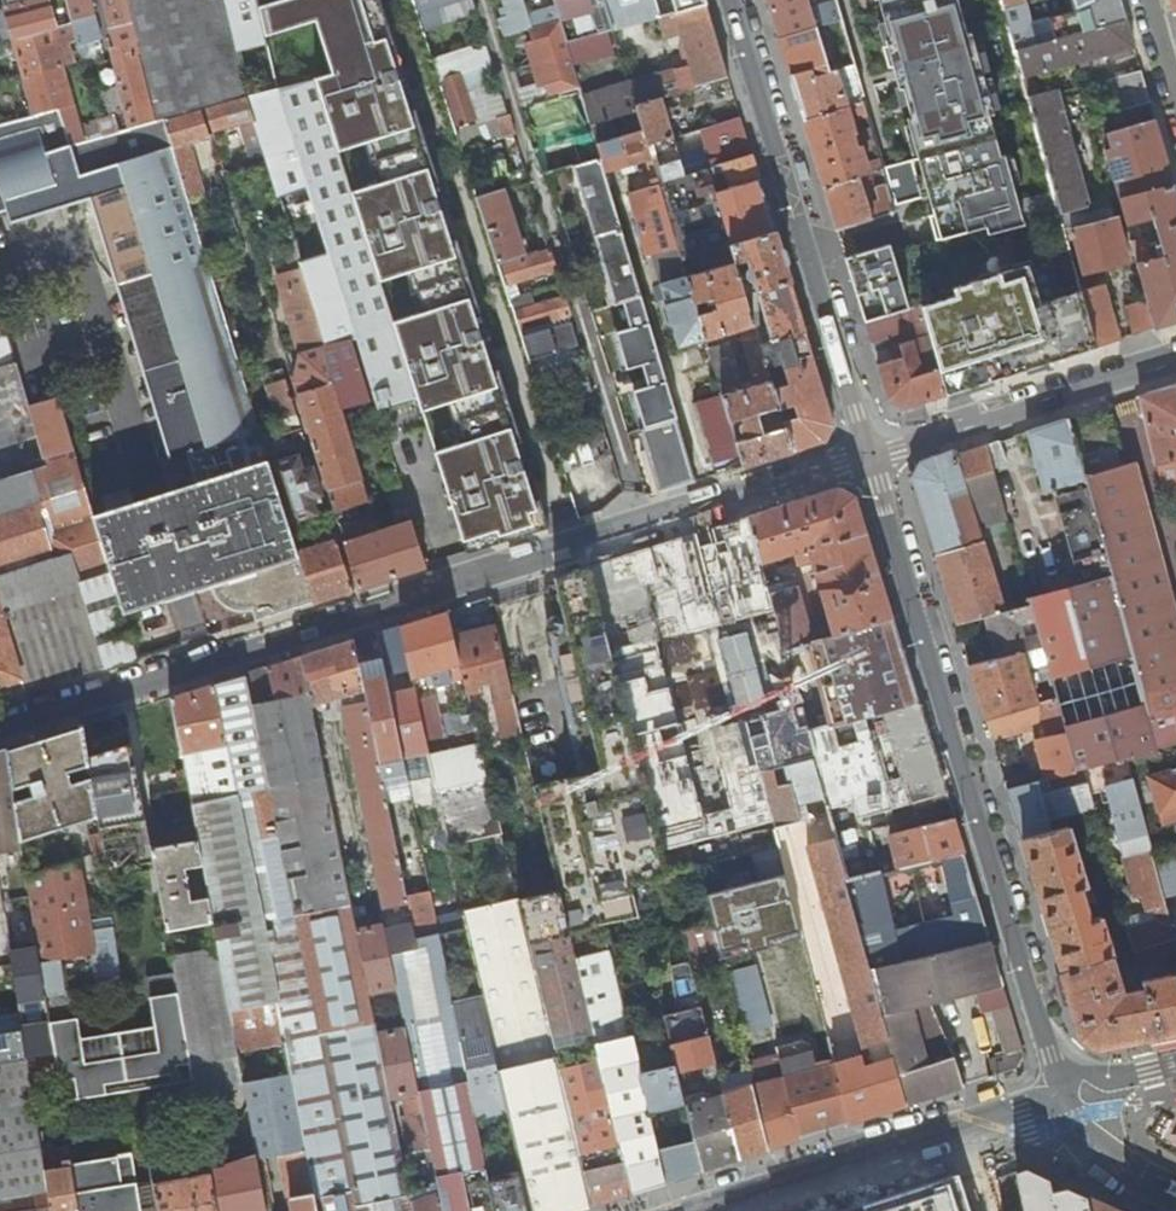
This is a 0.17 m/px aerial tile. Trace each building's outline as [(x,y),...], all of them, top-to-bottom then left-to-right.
[(62,107),(75,104),(52,28),(73,22),(73,21),(68,2),(49,7),(47,0),(30,0),(6,6),(10,18),(37,113),(62,107)] [(68,2),(73,21),(97,15),(93,0),(67,0),(68,2)] [(113,27),(130,22),(125,0),(105,0),(110,22),(113,27)] [(135,25),(158,119),(165,117),(206,105),(249,94),(228,0),(129,0),(135,25)] [(249,94),(253,105),(286,98),(283,86),(270,32),(262,0),(228,0),(249,94)] [(318,78),(341,150),(369,141),(382,182),(354,191),(383,280),(411,271),(423,311),(395,320),(420,397),(424,410),(451,401),(464,442),(437,450),(466,541),(501,529),(505,541),(552,526),(542,498),(537,500),(519,442),(524,440),(501,368),(496,370),(477,312),(483,310),(460,238),(454,240),(436,182),(442,180),(418,108),(413,110),(394,52),(400,50),(384,0),(262,0),(270,32),(322,20),(339,73),(318,78)] [(424,27),(441,22),(437,6),(455,0),(415,0),(424,27)] [(441,22),(476,11),(472,0),(455,0),(437,6),(441,22)] [(557,0),(508,0),(512,14),(502,17),(508,35),(532,27),(535,26),(531,16),(559,7),(557,0)] [(608,0),(557,0),(559,7),(562,18),(562,19),(569,41),(610,28),(616,27),(615,25),(608,0)] [(615,25),(661,12),(659,5),(657,0),(608,0),(615,25)] [(708,0),(675,0),(659,5),(661,12),(677,8),(677,9),(708,1),(708,0)] [(772,9),(781,39),(819,27),(842,20),(837,2),(814,9),(811,0),(769,0),(772,9)] [(895,206),(932,195),(943,239),(988,227),(991,234),(1028,224),(1022,205),(1008,154),(1004,155),(992,114),(996,113),(974,32),(970,33),(960,0),(882,0),(892,38),(889,39),(903,89),(906,87),(915,116),(911,117),(922,157),(884,168),(885,170),(887,177),(889,185),(895,206)] [(1097,29),(1129,20),(1123,0),(1089,0),(1097,29)] [(730,73),(708,1),(677,9),(677,8),(661,12),(668,35),(684,31),(700,83),(730,73)] [(10,18),(6,6),(0,8),(0,20),(10,18)] [(1023,6),(1007,10),(1017,50),(1018,51),(1033,47),(1028,27),(1023,6)] [(562,18),(559,7),(531,16),(535,26),(562,18)] [(1028,27),(1033,47),(1080,34),(1075,14),(1028,27)] [(103,40),(97,15),(73,21),(73,22),(80,47),(103,40)] [(572,53),(569,41),(562,19),(533,28),(536,39),(529,42),(535,64),(572,53)] [(1018,51),(1031,97),(1038,95),(1033,76),(1137,48),(1129,20),(1097,29),(1080,34),(1033,47),(1018,51)] [(130,22),(113,27),(120,45),(114,47),(122,79),(120,80),(127,113),(151,107),(130,22)] [(508,35),(512,47),(529,42),(536,39),(533,28),(532,27),(508,35)] [(819,27),(781,39),(793,77),(815,70),(818,78),(833,74),(833,73),(819,27)] [(620,75),(610,28),(569,41),(572,53),(581,83),(620,75)] [(684,31),(668,35),(677,65),(684,88),(700,83),(684,31)] [(488,40),(433,56),(455,126),(473,120),(465,93),(471,91),(470,86),(463,88),(459,76),(495,64),(488,40)] [(413,110),(418,108),(400,50),(394,52),(413,110)] [(582,86),(581,83),(572,53),(535,64),(541,85),(549,83),(553,95),(582,86)] [(684,88),(677,65),(584,95),(593,124),(639,109),(637,103),(663,95),(684,88)] [(860,84),(855,67),(839,71),(844,89),(860,84)] [(815,70),(793,77),(806,121),(850,108),(844,89),(839,71),(833,73),(833,74),(818,78),(815,70)] [(1144,71),(1108,81),(1118,113),(1153,102),(1144,71)] [(381,409),(420,397),(395,320),(383,280),(354,191),(341,150),(318,78),(283,86),(286,98),(312,182),(322,215),(358,336),(381,409)] [(525,90),(529,105),(554,97),(553,95),(549,83),(541,85),(525,90)] [(1058,195),(1063,214),(1093,206),(1077,148),(1083,146),(1081,141),(1075,142),(1062,93),(1060,89),(1038,95),(1031,97),(1058,195)] [(593,124),(584,95),(583,92),(530,108),(535,125),(573,114),(580,140),(543,151),(548,168),(602,154),(598,140),(593,124)] [(253,105),(249,94),(206,105),(214,130),(256,119),(253,105)] [(649,143),(674,135),(663,95),(637,103),(639,109),(644,126),(649,143)] [(286,98),(253,105),(256,119),(258,119),(265,143),(270,161),(283,192),(312,182),(286,98)] [(850,108),(806,121),(826,188),(861,177),(872,174),(863,148),(866,147),(864,141),(857,143),(855,135),(856,135),(852,120),(869,115),(866,103),(850,108)] [(73,143),(62,107),(37,113),(0,122),(0,213),(106,181),(199,482),(197,483),(206,512),(175,521),(196,590),(213,585),(218,594),(227,602),(236,607),(243,609),(250,609),(255,609),(258,620),(316,601),(300,550),(291,523),(273,462),(216,280),(210,263),(189,195),(174,146),(166,121),(165,117),(158,119),(73,143)] [(530,127),(535,125),(530,108),(526,109),(530,127)] [(203,110),(166,121),(174,146),(185,142),(210,134),(203,110)] [(515,131),(510,114),(495,119),(501,136),(515,131)] [(753,151),(743,115),(674,135),(686,173),(709,165),(725,160),(753,151)] [(1157,119),(1108,133),(1113,149),(1107,150),(1122,198),(1175,184),(1175,182),(1157,119)] [(653,156),(649,143),(644,126),(598,140),(602,154),(603,156),(607,170),(653,156)] [(686,173),(674,135),(649,143),(653,156),(654,156),(659,174),(661,181),(684,258),(692,256),(724,246),(732,244),(731,242),(716,190),(709,165),(686,173)] [(174,146),(189,195),(206,189),(193,147),(185,142),(174,146)] [(234,171),(270,161),(265,143),(234,152),(234,171)] [(542,170),(548,168),(543,151),(537,152),(542,170)] [(777,228),(753,151),(725,160),(733,185),(716,190),(731,242),(777,228)] [(623,227),(607,170),(603,156),(568,166),(575,186),(581,185),(596,235),(623,227)] [(725,160),(709,165),(716,190),(733,185),(725,160)] [(887,177),(885,170),(876,173),(879,180),(887,177)] [(661,181),(659,174),(652,177),(654,183),(661,181)] [(861,177),(826,188),(838,229),(897,211),(895,206),(889,185),(876,189),(880,202),(869,206),(861,177)] [(460,238),(442,180),(436,182),(454,240),(460,238)] [(661,181),(654,183),(629,191),(648,254),(653,252),(681,345),(707,337),(689,274),(688,274),(684,258),(661,181)] [(292,222),(322,215),(312,182),(283,192),(292,222)] [(1175,323),(1175,184),(1122,198),(1129,224),(1155,217),(1163,244),(1159,246),(1162,257),(1153,260),(1147,237),(1132,241),(1150,301),(1157,328),(1175,323)] [(506,188),(479,197),(500,263),(533,253),(525,229),(519,231),(506,188)] [(1022,205),(1028,224),(1063,215),(1063,214),(1058,195),(1022,205)] [(353,337),(358,336),(322,215),(292,222),(306,266),(319,308),(329,343),(353,337)] [(1082,254),(1075,256),(1077,264),(1084,262),(1087,274),(1133,262),(1125,231),(1120,215),(1075,228),(1082,254)] [(643,296),(623,227),(596,235),(602,258),(611,286),(605,288),(611,306),(618,304),(643,296)] [(784,252),(777,228),(731,242),(732,244),(737,260),(749,257),(751,265),(747,268),(746,273),(748,277),(751,279),(755,278),(758,290),(792,279),(784,252)] [(737,260),(732,244),(724,246),(729,262),(737,260)] [(868,323),(869,322),(905,312),(912,310),(892,245),(848,259),(868,323)] [(253,267),(248,250),(210,263),(216,280),(253,267)] [(515,311),(518,309),(524,308),(516,282),(557,268),(552,250),(504,266),(510,283),(507,284),(515,311)] [(696,271),(692,256),(684,258),(688,274),(689,274),(696,271)] [(597,259),(605,288),(611,286),(602,258),(597,259)] [(747,293),(737,260),(729,262),(696,271),(689,274),(707,337),(727,331),(748,325),(756,322),(753,312),(749,301),(747,293)] [(1101,347),(1084,292),(1084,290),(1036,304),(1025,267),(955,289),(958,296),(924,307),(951,393),(1101,347)] [(296,379),(299,391),(334,380),(324,344),(314,310),(301,268),(276,275),(300,350),(296,379)] [(807,329),(792,279),(758,290),(764,309),(753,312),(756,322),(760,334),(763,343),(807,329)] [(1107,285),(1084,292),(1101,347),(1123,340),(1107,285)] [(756,299),(754,291),(747,293),(749,301),(756,299)] [(0,294),(0,366),(19,361),(0,294)] [(565,295),(572,317),(575,317),(568,294),(565,295)] [(559,322),(572,317),(565,295),(524,308),(518,309),(524,327),(558,317),(559,322)] [(628,337),(653,330),(643,296),(618,304),(628,337)] [(1128,307),(1136,335),(1157,328),(1150,301),(1128,307)] [(886,353),(877,355),(889,391),(891,400),(907,409),(951,393),(924,307),(925,306),(912,310),(905,312),(914,341),(889,348),(893,362),(889,363),(886,353)] [(314,310),(324,344),(329,343),(319,308),(314,310)] [(532,363),(582,348),(579,340),(573,321),(572,317),(559,322),(558,317),(524,327),(518,309),(515,311),(523,335),(531,359),(532,363)] [(501,368),(483,310),(477,312),(496,370),(501,368)] [(760,334),(756,322),(748,325),(751,337),(760,334)] [(836,422),(807,329),(763,343),(769,365),(783,361),(790,382),(776,386),(794,449),(827,439),(836,422)] [(638,372),(663,364),(653,330),(628,337),(638,372)] [(730,339),(727,331),(707,337),(709,345),(730,339)] [(769,365),(763,343),(760,334),(751,337),(744,339),(757,383),(773,379),(769,365)] [(372,398),(353,337),(329,343),(324,344),(334,380),(342,406),(343,406),(345,406),(372,398)] [(621,377),(638,372),(628,337),(602,344),(613,379),(621,377)] [(709,345),(723,392),(745,387),(731,339),(730,339),(709,345)] [(598,346),(609,380),(613,379),(602,344),(598,346)] [(647,402),(672,395),(663,364),(638,372),(647,402)] [(287,376),(269,382),(284,433),(303,426),(287,376)] [(613,379),(616,390),(625,388),(621,377),(613,379)] [(744,465),(794,449),(776,386),(773,379),(757,383),(745,387),(723,392),(731,419),(744,415),(746,420),(742,423),(742,427),(745,431),(749,431),(750,435),(737,439),(741,454),(744,465)] [(334,380),(299,391),(337,510),(372,498),(345,412),(343,406),(342,406),(334,380)] [(1142,396),(1158,464),(1175,460),(1175,385),(1142,396)] [(714,462),(741,454),(737,439),(731,419),(723,392),(697,400),(714,462)] [(655,424),(679,416),(672,395),(647,402),(651,413),(655,424)] [(47,458),(76,449),(60,396),(32,405),(47,458)] [(1161,748),(1175,744),(1175,619),(1134,465),(1129,467),(1111,405),(1070,418),(1087,481),(1089,488),(1136,657),(1149,704),(1161,748)] [(629,432),(642,428),(655,424),(651,413),(626,420),(629,432)] [(731,419),(737,439),(750,435),(749,431),(745,431),(742,427),(742,423),(746,420),(744,415),(731,419)] [(662,491),(698,480),(679,416),(655,424),(642,428),(662,491)] [(566,471),(615,455),(603,417),(554,432),(566,471)] [(1070,418),(1029,431),(1046,492),(1087,481),(1070,418)] [(542,498),(524,440),(519,442),(537,500),(542,498)] [(1003,443),(989,447),(996,472),(1009,468),(1003,443)] [(914,477),(960,624),(990,616),(1009,611),(987,541),(985,541),(981,529),(989,526),(993,539),(1013,534),(996,472),(989,447),(959,457),(957,450),(922,461),(914,477)] [(273,462),(291,523),(321,514),(316,497),(325,495),(316,465),(307,468),(303,453),(273,462)] [(139,658),(125,613),(96,515),(78,457),(0,481),(0,699),(1,701),(139,658)] [(396,576),(428,565),(399,467),(385,472),(396,510),(398,510),(402,523),(382,529),(379,522),(373,524),(375,531),(346,540),(360,587),(396,576)] [(167,600),(196,590),(175,521),(206,512),(197,483),(137,501),(167,600)] [(836,632),(894,616),(857,493),(842,484),(750,513),(763,559),(810,545),(836,632)] [(1050,665),(1054,678),(1136,657),(1089,488),(1060,496),(1084,584),(1032,598),(1034,605),(1045,647),(1050,665)] [(135,502),(165,600),(167,600),(137,501),(135,502)] [(125,613),(165,600),(135,502),(96,515),(125,613)] [(470,553),(505,541),(501,529),(466,541),(470,553)] [(316,601),(354,589),(339,538),(302,549),(300,550),(316,601)] [(787,646),(815,638),(798,576),(770,584),(787,646)] [(671,581),(657,586),(666,609),(680,604),(671,581)] [(990,616),(1001,659),(1023,653),(1045,647),(1034,605),(1009,611),(990,616)] [(608,612),(615,642),(635,638),(628,608),(608,612)] [(456,632),(450,609),(402,624),(414,676),(428,672),(432,687),(455,680),(454,677),(466,674),(456,632)] [(571,622),(578,650),(602,644),(595,616),(571,622)] [(505,695),(514,693),(513,689),(497,622),(456,632),(466,674),(470,692),(482,689),(479,676),(489,674),(496,698),(497,697),(498,703),(506,701),(505,695)] [(402,624),(379,631),(383,652),(393,706),(419,700),(419,699),(414,676),(402,624)] [(356,638),(302,655),(317,725),(325,723),(320,701),(342,695),(386,904),(409,899),(376,734),(360,656),(356,638)] [(1023,653),(1029,670),(1050,665),(1045,647),(1023,653)] [(383,652),(360,656),(376,734),(389,732),(385,713),(395,712),(393,706),(383,652)] [(987,714),(988,718),(1039,704),(1029,670),(1023,653),(1001,659),(972,666),(980,691),(987,714)] [(248,673),(297,914),(353,902),(344,860),(317,725),(302,655),(248,673)] [(297,914),(248,673),(217,682),(279,1000),(286,1039),(292,1071),(308,1147),(320,1210),(358,1210),(297,914)] [(279,1000),(217,682),(174,695),(200,838),(205,862),(211,895),(215,919),(221,946),(232,1009),(279,1000)] [(436,696),(419,699),(419,700),(426,734),(444,730),(436,696)] [(1034,774),(1036,783),(1079,772),(1079,770),(1067,726),(1059,697),(1039,704),(988,718),(992,732),(1044,717),(1049,737),(1037,740),(1045,771),(1034,774)] [(419,700),(393,706),(395,712),(401,741),(415,738),(427,735),(426,734),(419,700)] [(1067,726),(1079,770),(1131,756),(1131,758),(1162,751),(1161,748),(1149,704),(1067,726)] [(153,847),(129,710),(118,714),(115,724),(85,733),(98,814),(108,876),(157,868),(153,847)] [(115,724),(118,714),(84,725),(85,733),(115,724)] [(317,725),(344,860),(358,857),(330,722),(325,723),(317,725)] [(85,733),(84,725),(9,748),(24,839),(98,814),(85,733)] [(433,765),(432,759),(427,735),(415,738),(421,767),(433,765)] [(438,789),(491,777),(484,747),(432,759),(433,765),(436,777),(438,789)] [(9,748),(0,751),(0,874),(6,913),(34,910),(28,876),(22,840),(24,839),(9,748)] [(797,798),(824,791),(819,771),(815,754),(762,768),(776,824),(777,823),(783,821),(802,816),(797,798)] [(1024,835),(1025,839),(1055,832),(1052,818),(1096,809),(1094,794),(1109,790),(1121,840),(1130,837),(1133,848),(1134,854),(1125,856),(1135,896),(1144,894),(1148,909),(1156,907),(1168,904),(1166,894),(1158,863),(1131,758),(1131,756),(1079,770),(1079,772),(1036,783),(1010,789),(1024,835)] [(433,765),(421,767),(424,779),(436,777),(433,765)] [(450,842),(504,829),(491,777),(438,789),(450,842)] [(1155,783),(1165,822),(1175,820),(1175,777),(1155,783)] [(901,865),(966,850),(956,815),(925,823),(924,824),(893,831),(901,865)] [(1025,839),(1065,972),(1115,957),(1117,957),(1104,916),(1094,918),(1090,905),(1098,903),(1094,886),(1091,887),(1072,827),(1055,832),(1025,839)] [(836,1061),(851,1120),(907,1102),(870,965),(847,877),(845,872),(848,872),(838,836),(836,834),(810,842),(870,1063),(865,1064),(856,1036),(838,1041),(843,1059),(836,1061)] [(1130,837),(1121,840),(1124,851),(1133,848),(1130,837)] [(205,862),(200,838),(153,847),(157,868),(168,928),(215,919),(211,895),(194,898),(188,865),(205,862)] [(847,877),(870,965),(991,937),(992,936),(966,850),(901,865),(897,865),(895,866),(847,877)] [(125,981),(119,948),(95,952),(80,858),(28,876),(34,910),(39,947),(47,994),(125,981)] [(1158,863),(1166,894),(1175,892),(1175,858),(1158,863)] [(788,874),(709,894),(725,957),(804,936),(788,874)] [(528,925),(595,1203),(634,1190),(620,1126),(618,1126),(571,929),(561,888),(521,896),(528,925)] [(358,1210),(380,1210),(378,1198),(410,1192),(391,1095),(392,1095),(379,1033),(370,991),(358,928),(354,907),(353,902),(297,914),(358,1210)] [(412,916),(410,902),(401,904),(404,917),(412,916)] [(404,917),(401,904),(393,906),(395,918),(404,917)] [(1135,951),(1175,940),(1175,935),(1168,904),(1156,907),(1160,922),(1129,930),(1135,951)] [(1125,916),(1129,930),(1160,922),(1156,907),(1148,909),(1125,916)] [(437,917),(439,931),(466,925),(464,912),(437,917)] [(620,1126),(634,1190),(667,1179),(659,1148),(649,1105),(640,1069),(611,946),(604,922),(571,929),(618,1126),(620,1126)] [(384,923),(358,928),(370,991),(398,986),(391,952),(386,929),(384,923)] [(414,923),(386,929),(391,952),(418,947),(416,936),(414,923)] [(439,931),(443,952),(472,946),(471,939),(467,925),(466,925),(439,931)] [(533,1210),(568,1210),(595,1203),(528,925),(471,939),(472,946),(482,990),(510,1117),(533,1210)] [(445,1210),(496,1210),(477,1115),(453,996),(443,952),(439,931),(416,936),(418,947),(391,952),(398,986),(407,1027),(420,1091),(425,1113),(431,1145),(435,1166),(439,1184),(441,1191),(445,1210)] [(611,946),(640,1069),(676,1061),(665,1014),(646,938),(646,937),(611,946)] [(870,965),(907,1102),(964,1084),(954,1054),(927,1063),(911,1004),(932,999),(979,988),(1002,983),(991,937),(870,965)] [(1175,951),(1175,940),(1135,951),(1138,962),(1175,951)] [(192,1062),(240,1053),(239,1048),(232,1009),(221,946),(173,954),(192,1062)] [(39,947),(12,951),(20,1000),(40,997),(47,996),(47,994),(39,947)] [(738,1008),(773,998),(761,952),(726,961),(738,1008)] [(1175,1031),(1175,974),(1145,980),(1146,984),(1137,985),(1137,991),(1127,993),(1115,957),(1065,972),(1085,1036),(1100,1046),(1129,1040),(1175,1031)] [(997,1006),(1012,1002),(1006,982),(1002,983),(979,988),(985,1010),(997,1006)] [(453,996),(477,1115),(493,1112),(496,1120),(510,1117),(482,990),(453,996)] [(47,996),(40,997),(43,1014),(50,1014),(47,996)] [(738,1008),(745,1036),(780,1026),(773,998),(738,1008)] [(927,1063),(954,1054),(955,1054),(932,999),(911,1004),(927,1063)] [(239,1048),(286,1039),(279,1000),(232,1009),(239,1048)] [(990,1058),(995,1074),(1015,1067),(1027,1050),(1012,1002),(997,1006),(1009,1052),(990,1058)] [(676,1061),(679,1071),(717,1061),(703,1004),(665,1014),(676,1061)] [(24,1026),(29,1056),(56,1051),(52,1023),(24,1026)] [(29,1056),(24,1026),(24,1025),(0,1030),(0,1061),(29,1056)] [(379,1033),(392,1095),(420,1091),(407,1027),(379,1033)] [(754,1082),(771,1146),(851,1120),(836,1061),(818,1066),(812,1042),(805,1038),(772,1046),(775,1058),(779,1071),(785,1069),(787,1074),(765,1079),(765,1076),(762,1061),(768,1059),(765,1045),(748,1049),(751,1063),(755,1081),(754,1082)] [(152,1050),(135,1052),(148,1142),(150,1142),(166,1140),(152,1050)] [(29,1056),(33,1083),(61,1080),(56,1051),(29,1056)] [(47,1168),(44,1150),(33,1083),(29,1056),(0,1061),(0,1210),(54,1210),(47,1168)] [(779,1071),(775,1058),(768,1059),(762,1061),(765,1076),(765,1079),(787,1074),(785,1069),(779,1071)] [(649,1105),(686,1096),(685,1095),(679,1071),(676,1061),(640,1069),(649,1105)] [(723,1092),(740,1156),(771,1146),(754,1082),(755,1081),(751,1063),(732,1069),(737,1087),(725,1091),(723,1092)] [(245,1081),(268,1204),(277,1202),(269,1154),(308,1147),(292,1071),(245,1081)] [(698,1139),(705,1167),(740,1156),(723,1092),(707,1096),(705,1090),(685,1095),(686,1096),(687,1102),(689,1102),(698,1139)] [(431,1145),(425,1113),(409,1117),(408,1114),(402,1115),(409,1150),(431,1145)] [(698,1139),(659,1148),(667,1179),(705,1167),(698,1139)] [(44,1150),(47,1168),(74,1164),(71,1145),(44,1150)] [(54,1210),(82,1210),(74,1164),(47,1168),(54,1210)] [(428,1168),(432,1186),(439,1184),(435,1166),(428,1168)] [(1091,1198),(1070,1188),(1052,1192),(1049,1179),(1039,1174),(1026,1168),(1016,1172),(1024,1210),(1094,1210),(1091,1198)] [(161,1210),(220,1210),(213,1172),(157,1183),(161,1210)] [(851,1210),(970,1210),(960,1178),(851,1210)] [(412,1192),(413,1198),(441,1191),(439,1184),(432,1186),(412,1192)] [(415,1210),(445,1210),(441,1191),(413,1198),(415,1210)] [(380,1210),(415,1210),(413,1198),(412,1192),(410,1192),(378,1198),(380,1210)] [(1113,1209),(1091,1198),(1094,1210),(1118,1210),(1113,1209)]
